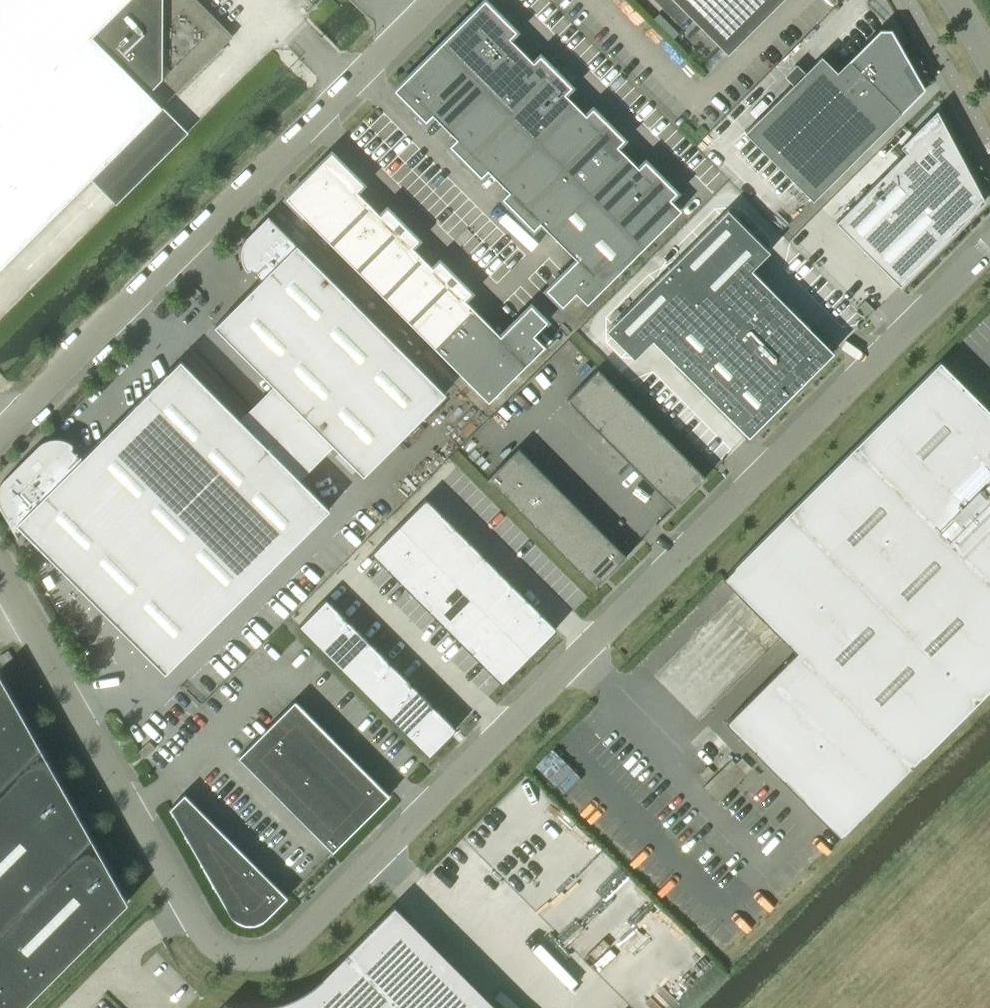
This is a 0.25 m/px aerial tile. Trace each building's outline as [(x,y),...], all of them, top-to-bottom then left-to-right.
[(90,178),(219,49),(219,21),(198,0),(0,0),(0,267),(90,178)] [(639,166),(618,145),(625,138),(593,106),(586,113),(565,93),(572,86),(540,54),(533,61),(510,37),(517,30),(487,0),(483,0),(394,89),(426,121),(433,114),(456,138),(449,145),(481,177),(488,170),(509,190),(502,197),(534,229),(541,223),(577,258),(546,289),(563,306),(576,292),(587,303),(682,209),(671,198),(677,191),(645,159),(639,166)] [(781,0),(675,0),(728,53),(781,0)] [(822,55),(745,131),(813,199),(925,88),(891,28),(880,28),(837,71),(822,55)] [(837,222),(900,285),(985,200),(936,110),(900,146),(906,152),(837,222)] [(531,304),(513,322),(500,334),(465,298),(472,291),(440,259),(433,266),(412,246),(419,239),(387,207),(380,214),(357,190),(364,183),(332,151),(285,197),(485,405),(545,345),(534,334),(548,320),(531,304)] [(833,352),(750,269),(769,250),(727,209),(607,330),(634,357),(653,338),(750,435),(833,352)] [(214,325),(363,474),(445,392),(268,214),(246,237),(245,239),(244,240),(243,242),(242,244),(241,246),(241,248),(241,250),(240,252),(240,254),(241,256),(241,258),(241,260),(242,262),(243,264),(244,266),(245,268),(246,269),(247,270),(248,270),(249,270),(250,270),(250,269),(251,269),(261,279),(214,325)] [(875,310),(865,299),(858,306),(869,317),(875,310)] [(329,508),(180,359),(81,458),(71,448),(72,447),(72,446),(73,446),(73,445),(72,444),(72,443),(72,442),(71,442),(70,441),(66,439),(62,438),(58,437),(56,437),(52,437),(50,437),(48,438),(44,440),(41,442),(38,444),(3,478),(2,480),(1,482),(0,484),(0,507),(14,531),(19,526),(165,671),(256,580),(329,508)] [(840,836),(989,686),(989,410),(940,360),(723,577),(794,648),(726,721),(840,836)] [(706,476),(639,409),(598,368),(567,399),(674,507),(706,476)] [(626,555),(518,447),(487,478),(595,586),(626,555)] [(426,498),(399,525),(413,539),(441,512),(426,498)] [(441,512),(413,539),(428,554),(455,527),(441,512)] [(399,525),(372,552),(386,567),(413,539),(399,525)] [(455,527),(428,554),(442,568),(469,541),(455,527)] [(413,539),(386,567),(401,581),(428,554),(413,539)] [(469,541),(442,568),(457,583),(484,556),(469,541)] [(428,554),(401,581),(415,596),(442,568),(428,554)] [(484,556),(457,583),(471,597),(498,570),(484,556)] [(442,568),(415,596),(429,610),(457,583),(442,568)] [(498,570),(471,597),(486,612),(513,585),(498,570)] [(457,583),(429,610),(444,625),(471,597),(457,583)] [(513,585),(486,612),(500,626),(527,599),(514,586),(513,585)] [(471,597),(444,625),(458,639),(486,612),(471,597)] [(326,598),(299,626),(320,647),(348,620),(326,598)] [(527,599),(500,626),(514,641),(542,614),(527,599)] [(486,612),(458,639),(473,654),(500,626),(486,612)] [(542,614),(514,641),(529,655),(556,628),(542,614)] [(348,620),(320,647),(342,669),(369,642),(348,620)] [(500,626),(473,654),(487,668),(514,641),(500,626)] [(514,641),(487,668),(502,682),(529,655),(514,641)] [(369,642),(342,669),(364,690),(391,663),(369,642)] [(0,654),(0,659),(3,664),(13,658),(8,650),(0,654)] [(391,663),(364,690),(385,712),(413,685),(391,663)] [(109,868),(0,675),(0,1007),(20,1007),(127,901),(109,868)] [(413,685),(385,712),(407,734),(434,706),(413,685)] [(332,851),(389,795),(294,700),(238,756),(332,851)] [(434,706),(407,734),(428,755),(456,728),(434,706)] [(138,751),(145,758),(155,748),(149,741),(138,751)] [(260,921),(267,917),(287,897),(184,793),(170,807),(229,913),(235,919),(243,923),(251,923),(260,921)] [(394,904),(321,977),(313,984),(303,991),(293,996),(283,1000),(272,1003),(260,1005),(249,1005),(238,1005),(226,1002),(220,1007),(498,1007),(394,904)]
